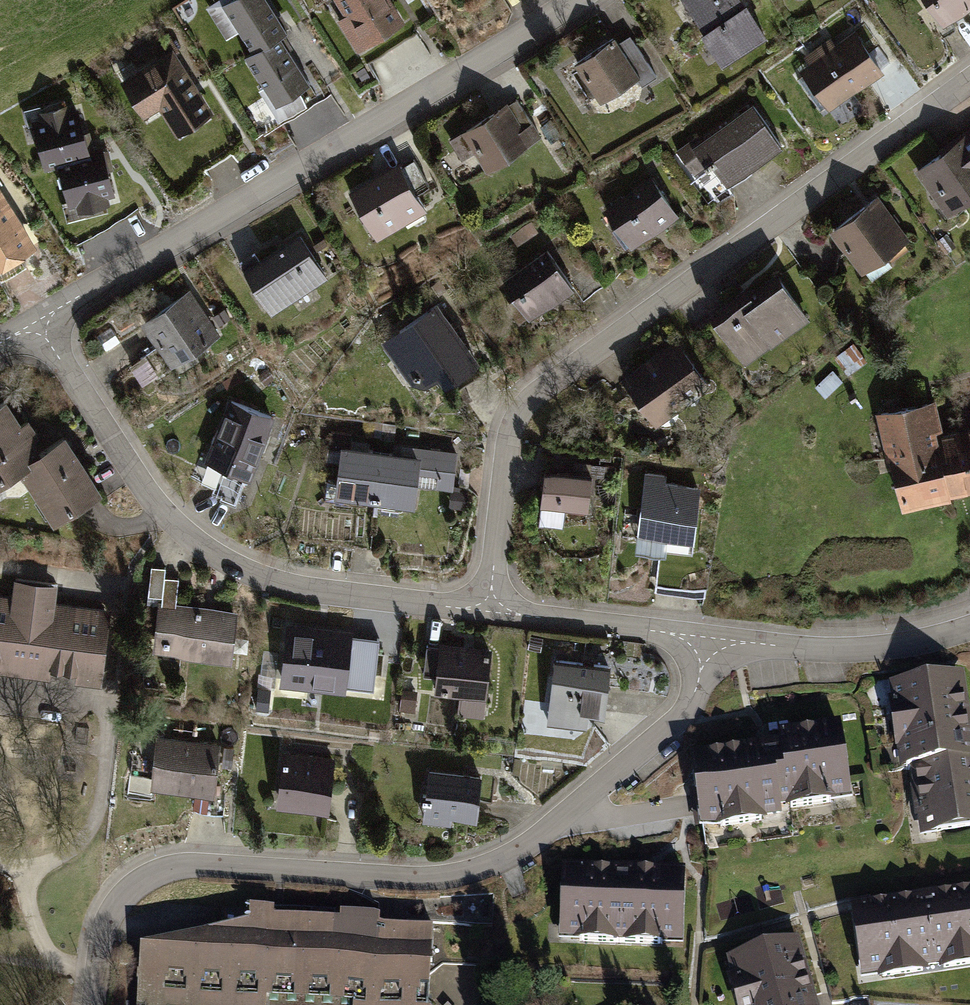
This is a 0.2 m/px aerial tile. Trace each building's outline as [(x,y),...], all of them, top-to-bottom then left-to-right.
[(247,56),(264,83),(269,80),(283,102),(318,79),(290,35),(296,31),(276,0),(216,0),(208,5),(229,38),(245,28),(258,49),(247,56)] [(351,14),(343,19),(361,49),(409,21),(397,0),(342,0),(351,14)] [(732,59),(775,30),(755,0),(691,0),(732,59)] [(952,27),(969,14),(969,0),(932,0),(952,27)] [(862,30),(806,70),(834,109),(890,69),(862,30)] [(619,34),(580,58),(606,99),(645,74),(619,34)] [(178,45),(126,76),(149,113),(161,105),(180,135),(219,111),(178,45)] [(46,117),(38,119),(50,166),(64,162),(74,204),(82,202),(82,209),(116,201),(114,195),(119,194),(106,141),(94,144),(86,109),(75,112),(72,102),(44,109),(46,117)] [(758,102),(701,143),(733,187),(790,145),(758,102)] [(509,103),(467,130),(493,170),(534,143),(509,103)] [(919,169),(954,216),(969,204),(969,132),(919,169)] [(408,160),(358,188),(385,236),(435,208),(408,160)] [(660,174),(612,208),(640,246),(687,213),(660,174)] [(37,242),(0,182),(0,265),(37,242)] [(885,194),(836,228),(867,273),(917,238),(885,194)] [(309,231),(252,267),(279,310),(336,274),(309,231)] [(553,244),(509,275),(537,316),(582,284),(553,244)] [(787,271),(722,316),(754,361),(819,316),(787,271)] [(192,288),(147,318),(177,363),(222,334),(192,288)] [(444,297),(383,342),(419,390),(445,370),(454,382),(488,357),(444,297)] [(682,339),(629,377),(663,424),(716,385),(682,339)] [(0,404),(0,485),(28,466),(63,518),(111,486),(72,429),(49,445),(14,394),(0,404)] [(881,411),(892,454),(899,452),(912,503),(969,489),(969,427),(947,432),(938,397),(881,411)] [(281,415),(232,398),(210,460),(259,477),(281,415)] [(428,445),(349,436),(343,493),(422,501),(428,445)] [(464,449),(432,446),(430,477),(462,479),(464,449)] [(602,471),(554,466),(551,501),(599,506),(602,471)] [(710,475),(651,469),(645,532),(705,538),(710,475)] [(171,568),(157,567),(154,599),(163,599),(159,650),(240,657),(244,607),(180,602),(182,580),(170,579),(171,568)] [(0,593),(0,666),(106,680),(115,610),(61,603),(63,583),(17,577),(15,595),(0,593)] [(353,630),(289,622),(281,685),(345,693),(346,684),(374,688),(380,638),(352,635),(353,630)] [(498,649),(445,644),(441,691),(494,695),(498,649)] [(620,663),(561,657),(556,715),(614,720),(620,663)] [(896,682),(907,766),(917,765),(926,836),(969,830),(969,672),(896,682)] [(783,741),(699,756),(711,826),(792,812),(791,805),(859,793),(846,722),(781,733),(783,741)] [(228,742),(162,735),(157,785),(222,792),(228,742)] [(341,760),(287,756),(283,808),(336,813),(341,760)] [(488,773),(433,769),(429,820),(483,824),(488,773)] [(685,871),(561,867),(558,938),(682,942),(685,871)] [(846,909),(858,986),(969,968),(969,889),(846,909)] [(148,943),(141,1004),(433,1004),(439,926),(256,918),(148,943)] [(718,963),(730,1004),(810,1004),(792,942),(718,963)]
